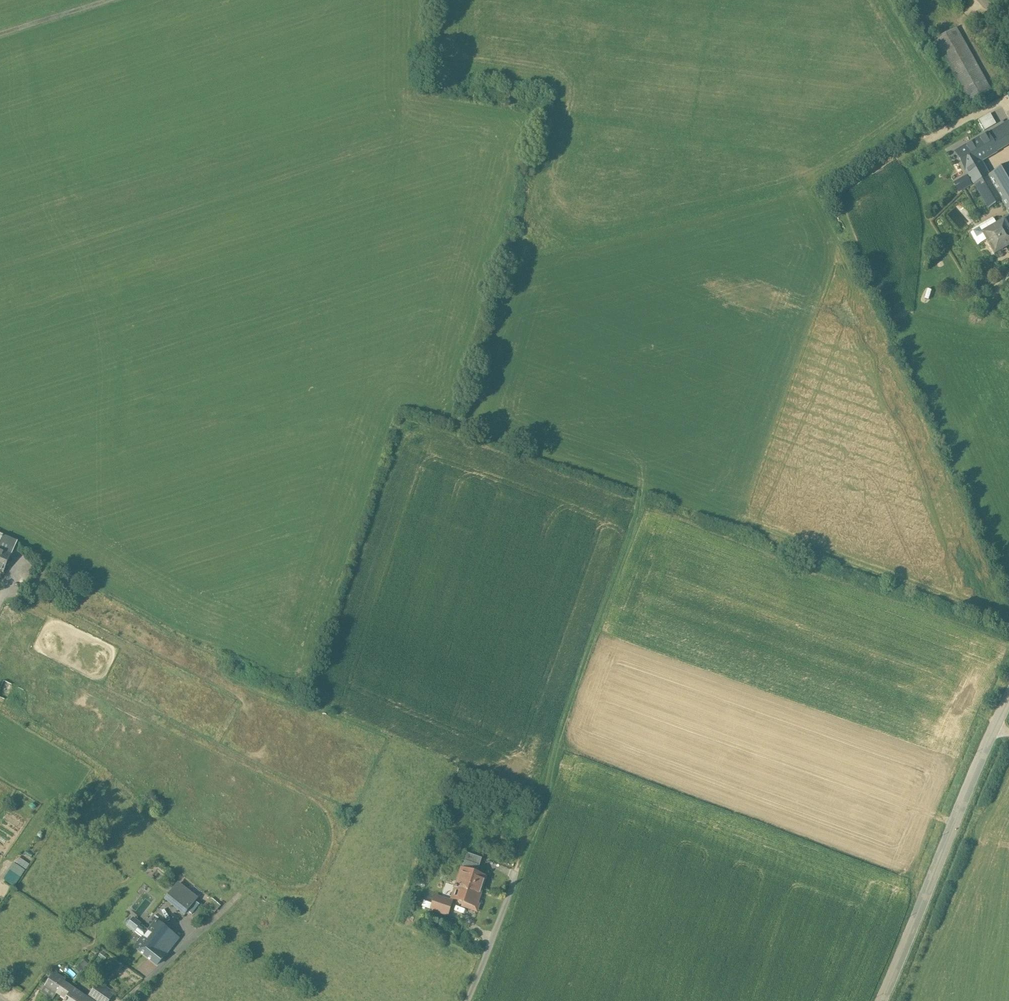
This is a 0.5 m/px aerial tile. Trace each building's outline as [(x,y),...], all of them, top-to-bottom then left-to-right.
[(991,90),(956,29),(936,41),(971,102),(991,90)] [(977,118),(982,129),(995,125),(990,114),(977,118)] [(986,135),(996,152),(1008,145),(1008,124),(1008,122),(986,135)] [(986,136),(958,152),(957,152),(956,153),(969,176),(970,175),(972,179),(990,209),(1002,202),(987,176),(988,176),(980,162),(996,152),(986,135),(986,136)] [(987,176),(1002,202),(1008,214),(1008,164),(988,176),(987,176)] [(957,191),(971,186),(968,179),(955,184),(957,191)] [(994,220),(979,229),(983,235),(998,226),(994,220)] [(983,235),(986,241),(994,255),(1008,247),(1008,233),(1007,229),(1003,223),(998,226),(983,235)] [(983,235),(979,229),(973,232),(980,245),(986,241),(983,235)] [(1,537),(0,540),(0,543),(13,549),(14,547),(16,543),(4,538),(1,537)] [(11,557),(13,549),(0,543),(0,552),(11,557)] [(0,552),(0,573),(4,574),(11,557),(0,552)] [(160,807),(151,799),(148,802),(157,810),(160,807)] [(482,859),(468,854),(462,870),(476,874),(478,866),(480,866),(482,859)] [(28,866),(18,859),(14,865),(24,872),(28,866)] [(11,863),(0,879),(0,881),(2,882),(13,889),(24,872),(14,865),(11,863)] [(476,874),(462,870),(457,887),(454,886),(453,887),(456,888),(453,898),(465,903),(464,904),(475,908),(481,889),(482,889),(486,878),(476,874)] [(2,882),(0,884),(0,895),(7,899),(13,889),(2,882)] [(197,899),(178,884),(166,899),(185,914),(197,899)] [(435,899),(431,910),(448,916),(451,904),(435,899)] [(141,924),(133,918),(128,926),(135,932),(141,925),(141,924)] [(178,938),(156,921),(149,931),(143,938),(135,948),(157,965),(178,938)] [(149,931),(141,925),(135,932),(143,938),(149,931)] [(74,991),(75,991),(64,983),(64,984),(52,977),(45,988),(56,996),(57,994),(60,997),(62,994),(68,998),(67,1000),(65,1000),(64,1000),(89,1000),(74,991)] [(97,985),(89,996),(96,1000),(110,1000),(113,996),(97,985)]
